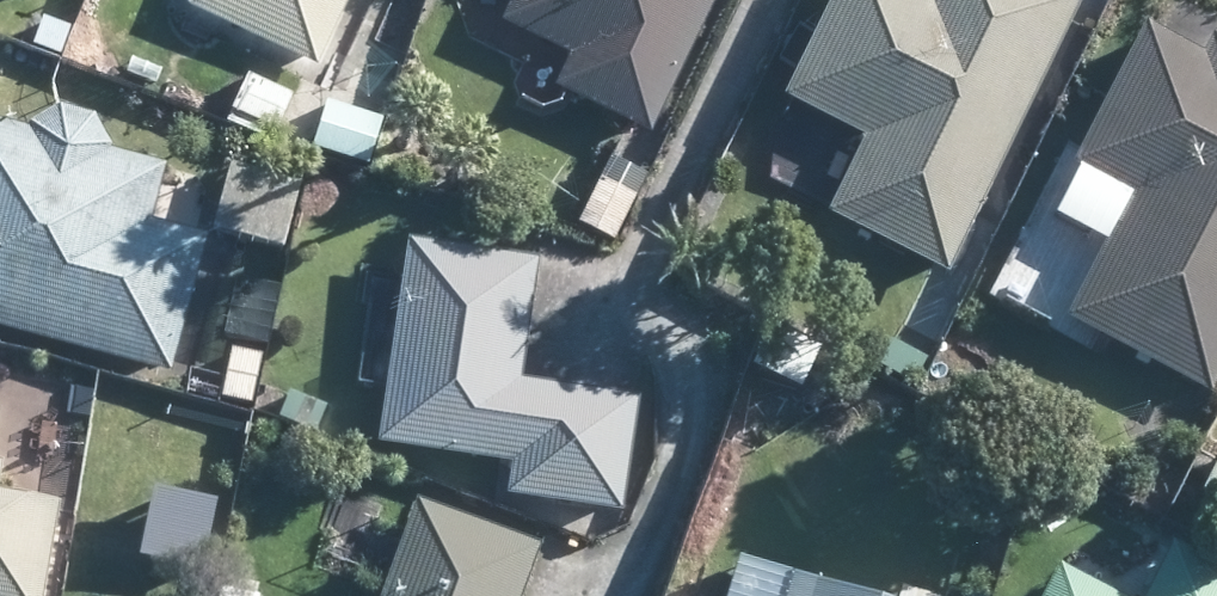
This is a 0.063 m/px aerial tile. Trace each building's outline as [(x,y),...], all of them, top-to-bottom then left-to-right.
[(176,3),(306,64),(336,0),(177,0),(176,3)] [(492,18),(561,51),(545,84),(560,91),(641,130),(704,0),(500,0),(492,18)] [(1068,0),(814,0),(769,92),(782,99),(855,134),(821,202),(818,207),(929,261),(940,266),(1056,24),(1068,0)] [(39,15),(28,46),(54,54),(64,24),(39,15)] [(1148,29),(1132,20),(1072,139),(1063,159),(1121,188),(1058,314),(1061,316),(1115,343),(1106,363),(1130,376),(1139,356),(1192,384),(1202,387),(1216,358),(1216,38),(1203,30),(1193,51),(1148,29)] [(270,125),(285,90),(240,69),(225,106),(270,125)] [(155,163),(106,150),(109,143),(91,111),(56,101),(24,120),(23,126),(0,120),(0,326),(162,370),(199,233),(140,216),(155,163)] [(254,238),(278,245),(296,182),(224,159),(211,203),(205,223),(254,238)] [(630,193),(601,179),(591,173),(569,217),(607,237),(630,193)] [(508,377),(523,264),(525,251),(397,235),(370,438),(504,456),(499,491),(612,506),(614,499),(627,393),(508,377)] [(917,356),(881,339),(870,366),(905,380),(917,356)] [(217,393),(231,396),(244,398),(253,351),(226,347),(220,377),(217,393)] [(47,425),(57,411),(54,393),(41,382),(24,385),(12,399),(14,417),(30,428),(47,425)] [(298,394),(287,419),(310,430),(321,405),(298,394)] [(50,503),(0,494),(0,595),(33,595),(50,503)] [(527,541),(407,499),(394,537),(376,585),(372,595),(507,595),(527,541)] [(1165,541),(1137,595),(1216,595),(1216,567),(1165,541)] [(1060,569),(1050,563),(1034,595),(1113,595),(1060,569)] [(775,576),(769,595),(846,595),(775,576)] [(252,589),(205,583),(203,595),(251,595),(252,589)]
